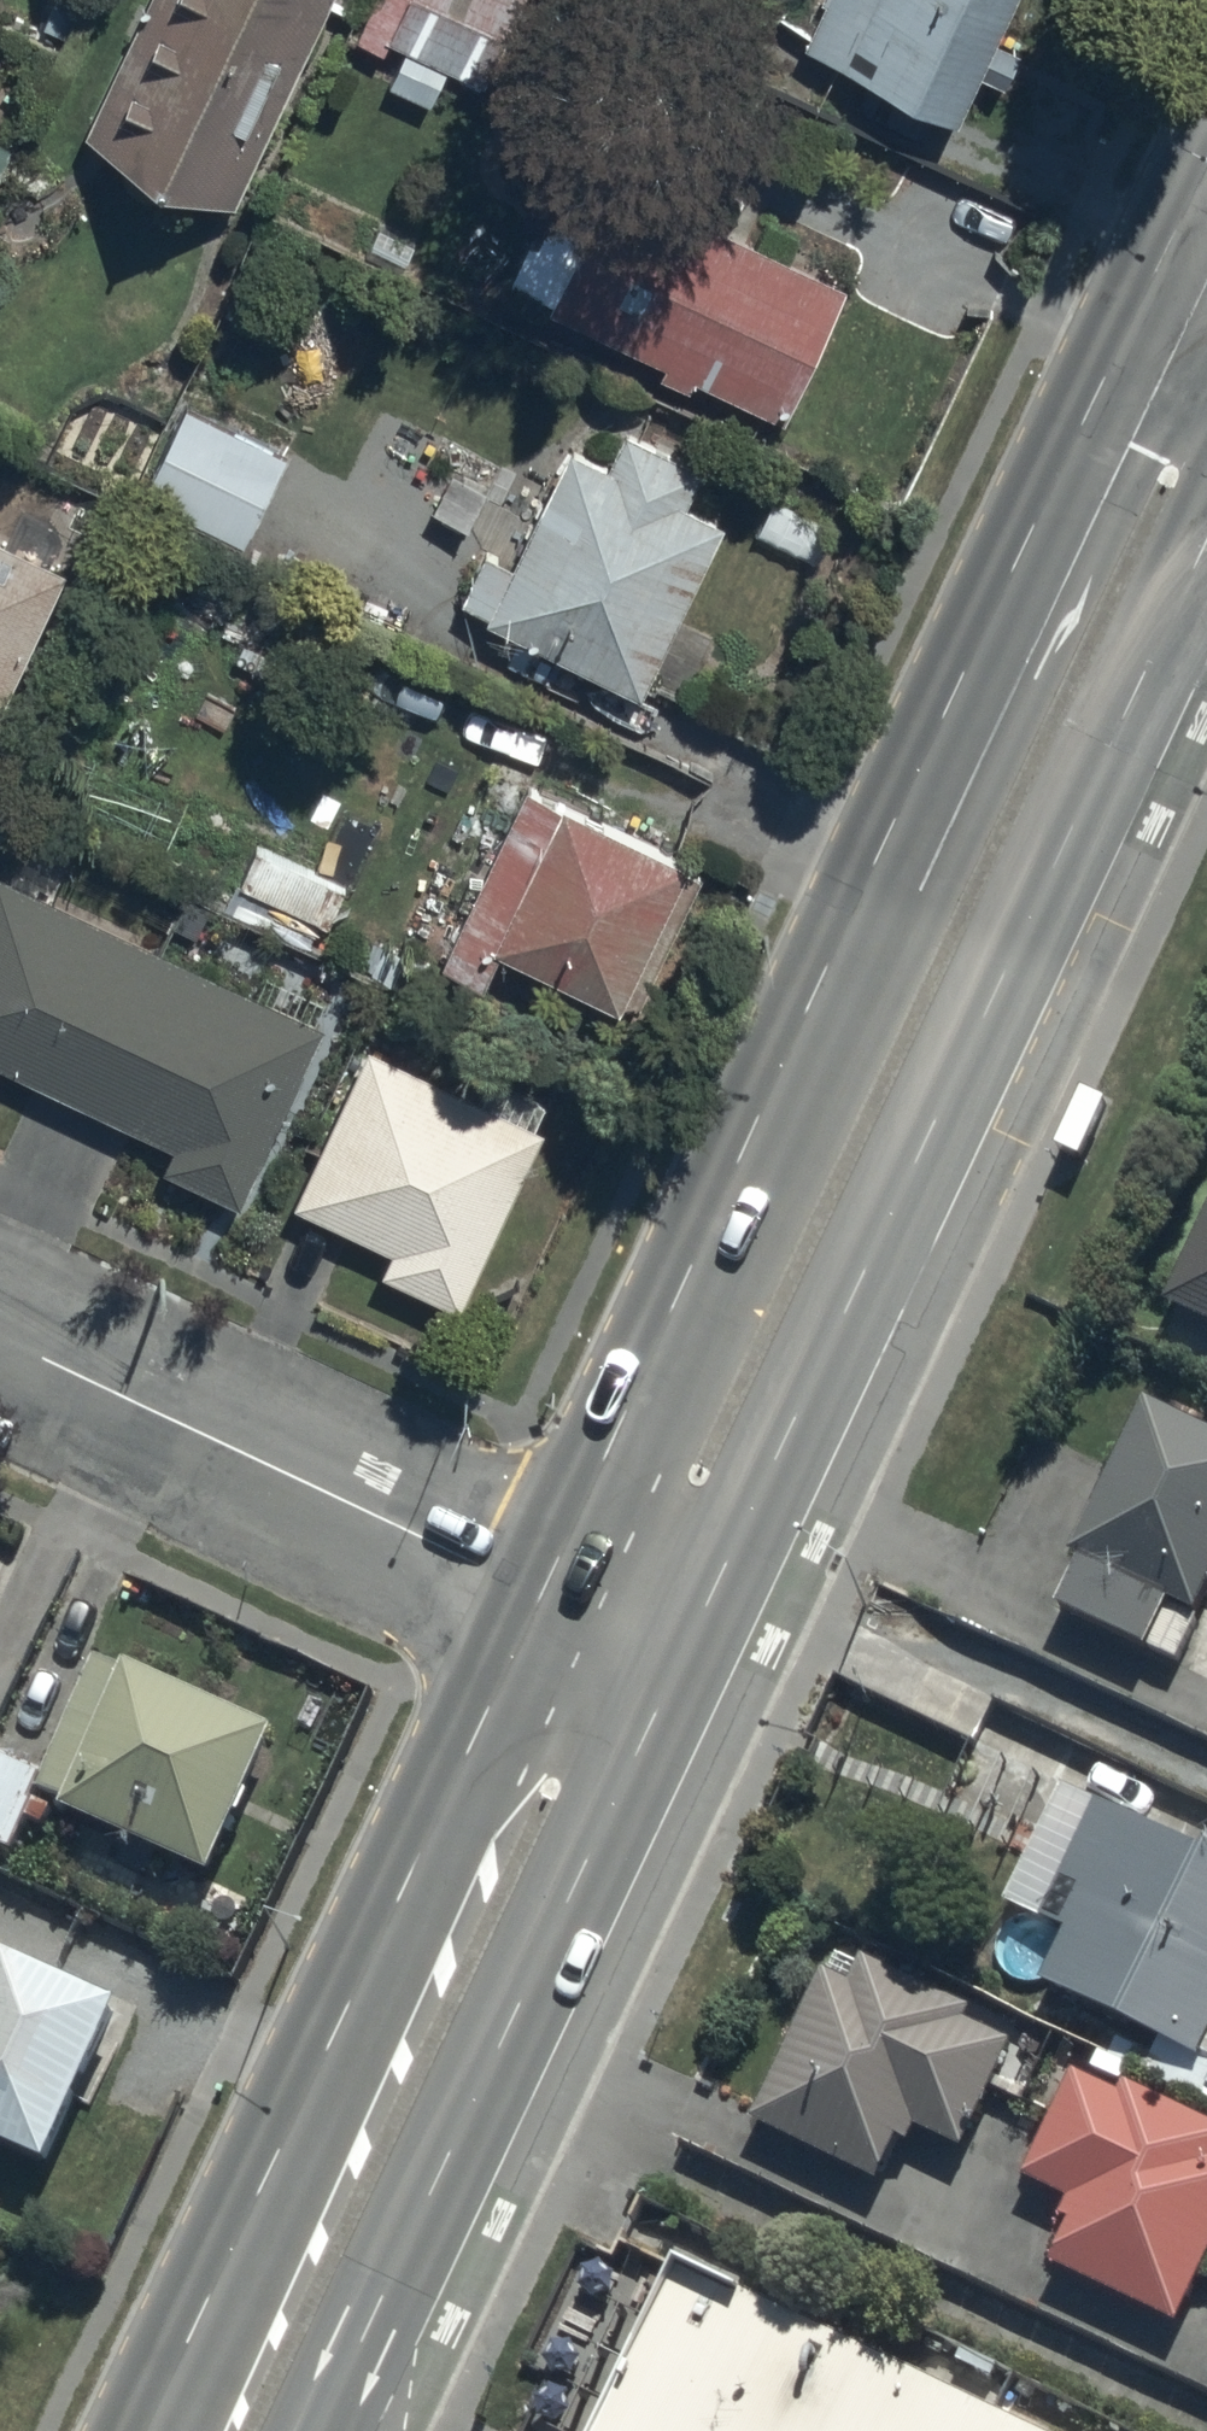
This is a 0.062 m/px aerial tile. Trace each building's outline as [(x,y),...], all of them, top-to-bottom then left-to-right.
[(84,131),(239,200),(330,0),(143,0),(84,131)] [(347,53),(384,69),(395,44),(407,49),(393,83),(438,101),(451,69),(492,86),(527,0),(368,0),(347,53)] [(609,9),(613,0),(588,0),(609,9)] [(954,115),(977,67),(1001,79),(1017,47),(994,35),(1012,0),(822,0),(803,39),(954,115)] [(603,183),(572,169),(538,240),(528,235),(507,278),(548,298),(544,304),(663,362),(660,369),(688,383),(692,375),(780,418),(846,283),(611,168),(603,183)] [(284,454),(182,404),(138,494),(240,544),(284,454)] [(620,427),(604,461),(569,444),(511,562),(484,549),(460,597),(487,610),(484,615),(640,690),(724,517),(685,498),(701,466),(620,427)] [(468,528),(503,458),(444,428),(428,459),(458,474),(438,513),(468,528)] [(64,568),(0,537),(0,704),(64,568)] [(522,787),(439,962),(483,982),(499,948),(618,1003),(684,863),(522,787)] [(172,1143),(160,1169),(240,1205),(322,1027),(0,879),(0,1065),(172,1143)] [(542,1124),(535,1121),(543,1104),(489,1080),(482,1097),(362,1045),(292,1205),(385,1246),(376,1267),(462,1305),(542,1124)] [(1206,1326),(1206,1211),(1162,1305),(1206,1326)] [(1069,1556),(1080,1562),(1057,1610),(1175,1666),(1206,1601),(1206,1438),(1141,1406),(1069,1556)] [(101,1664),(38,1795),(60,1806),(58,1811),(206,1882),(275,1739),(126,1668),(122,1675),(101,1664)] [(5,1849),(8,1851),(42,1776),(0,1757),(0,1860),(5,1849)] [(1038,1924),(1065,1938),(1040,1986),(1196,2067),(1206,2046),(1206,1854),(1205,1853),(1199,1863),(1097,1810),(1038,1924)] [(46,2170),(116,2012),(0,1960),(0,2149),(46,2170)] [(848,1990),(826,1979),(753,2126),(875,2187),(898,2142),(907,2147),(915,2131),(959,2153),(1011,2049),(963,2025),(968,2015),(862,1962),(848,1990)] [(1175,2328),(1206,2261),(1206,2128),(1127,2090),(1121,2102),(1072,2079),(1024,2182),(1068,2203),(1059,2223),(1069,2228),(1050,2268),(1175,2328)] [(604,2430),(1030,2430),(682,2266),(604,2430)]
